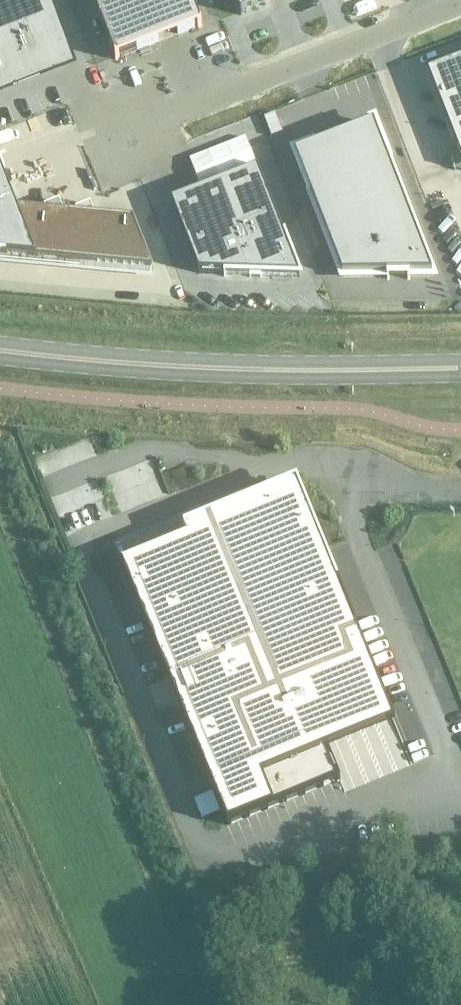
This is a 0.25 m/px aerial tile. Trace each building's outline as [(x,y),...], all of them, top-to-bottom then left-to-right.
[(51,60),(36,24),(57,16),(50,0),(0,0),(0,79),(51,60)] [(116,60),(120,58),(119,57),(197,26),(198,28),(202,26),(192,0),(93,0),(116,60)] [(236,5),(240,15),(243,14),(242,11),(269,0),(235,0),(236,5)] [(431,79),(460,157),(460,67),(431,79)] [(374,124),(295,155),(342,276),(387,276),(387,278),(389,278),(389,276),(407,276),(407,277),(409,277),(409,276),(433,275),(374,124)] [(257,165),(170,199),(197,269),(298,272),(257,165)] [(152,270),(132,220),(94,216),(92,210),(76,215),(64,214),(61,207),(46,212),(16,210),(0,166),(0,256),(152,270)] [(190,537),(122,565),(228,826),(340,780),(327,749),(394,722),(371,666),(301,492),(278,501),(275,492),(186,528),(190,537)]
